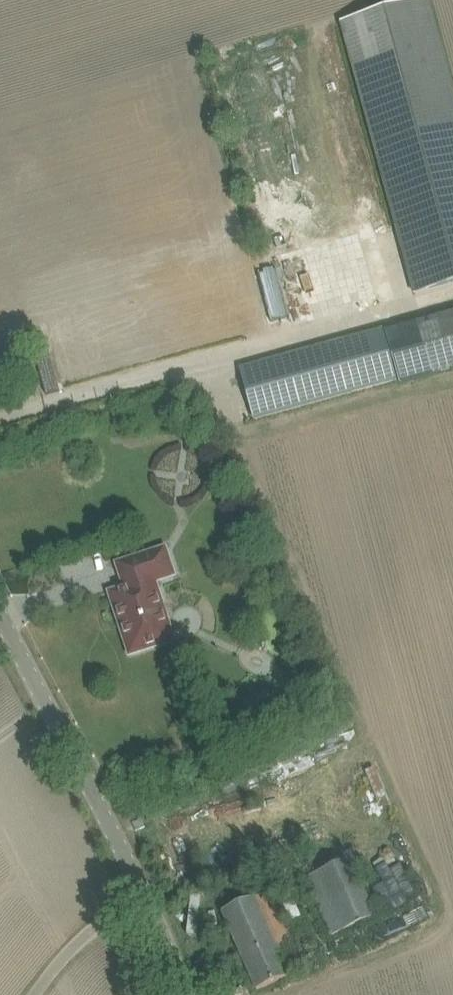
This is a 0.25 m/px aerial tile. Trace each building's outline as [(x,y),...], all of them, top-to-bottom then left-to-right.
[(452,284),(452,91),(428,0),(424,0),(342,22),(416,295),(452,284)] [(361,195),(352,198),(354,207),(364,205),(361,195)] [(452,353),(452,288),(440,290),(444,317),(431,319),(438,356),(452,353)] [(255,420),(400,380),(386,329),(241,369),(255,420)] [(49,350),(35,354),(43,379),(47,395),(60,391),(49,350)] [(127,588),(116,592),(126,622),(121,624),(131,653),(168,641),(155,602),(160,600),(154,581),(173,575),(165,550),(119,565),(127,588)] [(305,877),(331,938),(376,919),(350,858),(305,877)] [(297,870),(287,873),(294,898),(304,895),(297,870)] [(291,943),(269,893),(223,913),(257,991),(291,976),(279,949),(291,943)]
